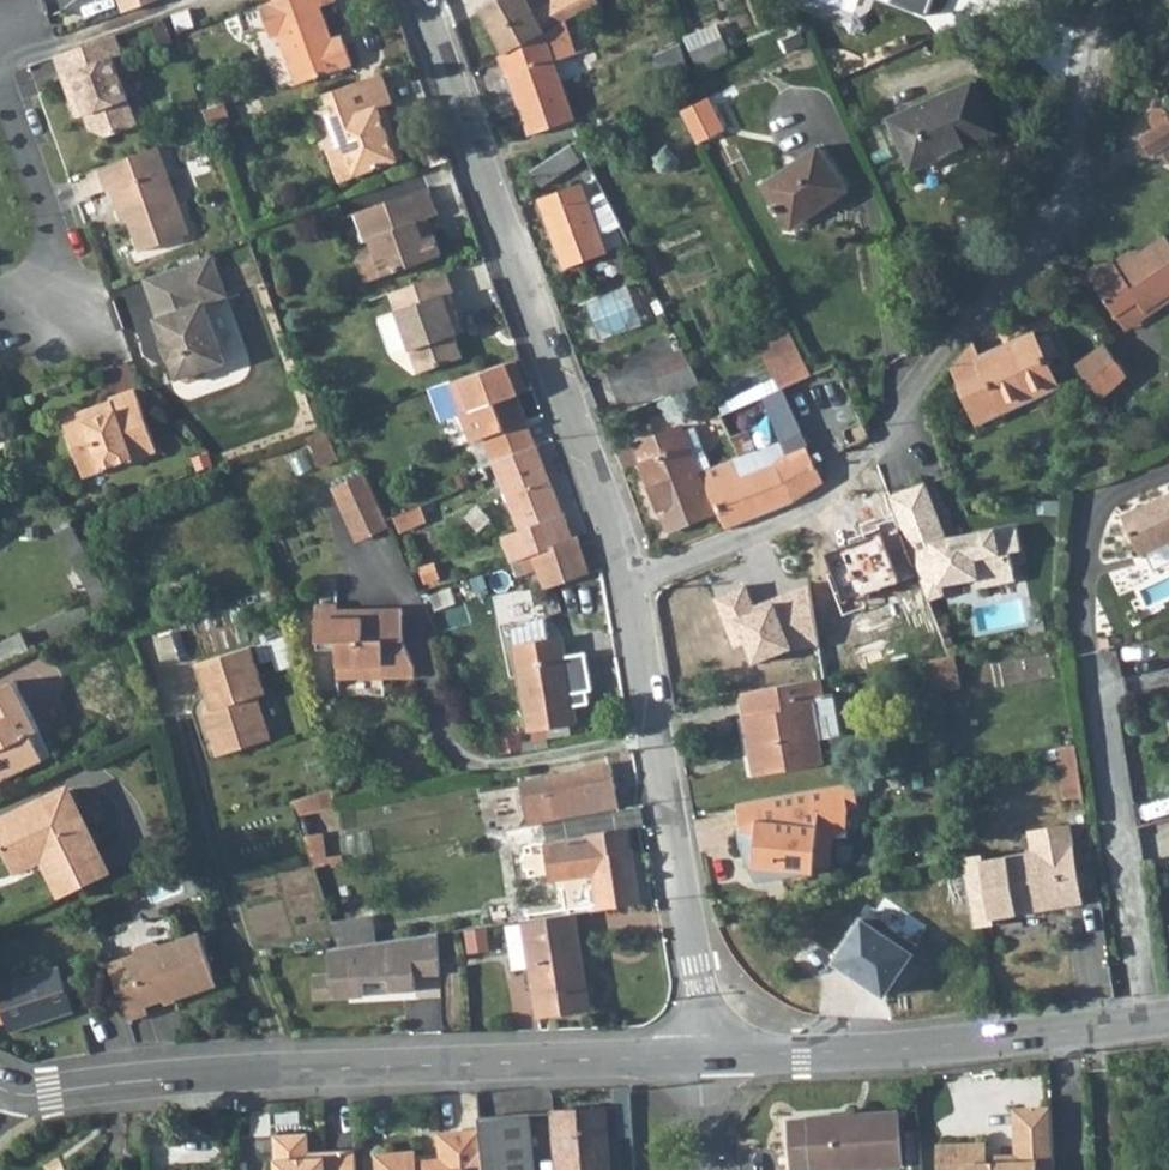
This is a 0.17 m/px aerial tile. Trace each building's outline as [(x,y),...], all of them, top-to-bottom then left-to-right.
[(125,11),(154,0),(121,0),(125,11)] [(260,3),(272,35),(279,33),(297,83),(353,64),(346,42),(336,45),(333,36),(321,5),(335,0),(269,0),(260,3)] [(506,54),(566,21),(599,3),(597,0),(500,0),(490,5),(487,17),(506,54)] [(506,54),(502,57),(508,75),(511,74),(532,135),(576,120),(557,64),(578,56),(566,21),(506,54)] [(122,54),(116,32),(85,44),(91,62),(62,72),(74,104),(81,102),(85,113),(91,129),(104,136),(136,125),(112,56),(122,54)] [(343,33),(333,36),(336,45),(346,42),(343,33)] [(60,53),(56,54),(62,72),(91,62),(85,44),(60,53)] [(384,71),(328,91),(347,145),(335,148),(331,156),(337,173),(347,177),(405,157),(394,125),(386,121),(381,107),(387,105),(395,103),(384,71)] [(973,83),(890,119),(912,169),(994,132),(973,83)] [(81,102),(74,104),(78,116),(85,113),(81,102)] [(222,103),(206,109),(212,127),(214,132),(230,126),(222,103)] [(394,125),(387,105),(381,107),(386,121),(394,125)] [(1168,148),(1168,119),(1167,118),(1165,117),(1162,117),(1159,118),(1157,119),(1155,121),(1154,124),(1154,126),(1154,128),(1154,130),(1155,131),(1142,139),(1153,157),(1161,153),(1168,166),(1168,149),(1168,148)] [(572,145),(532,169),(543,186),(582,163),(572,145)] [(187,236),(158,146),(99,167),(107,189),(111,187),(119,209),(124,207),(128,219),(139,251),(187,236)] [(829,152),(769,181),(793,233),(855,205),(829,152)] [(420,219),(429,216),(441,212),(430,185),(359,211),(368,237),(374,235),(380,250),(360,256),(367,278),(442,252),(435,231),(424,235),(420,219)] [(583,187),(542,202),(567,269),(608,254),(601,235),(622,227),(606,195),(589,202),(583,187)] [(128,219),(124,207),(119,209),(123,221),(128,219)] [(435,231),(429,216),(420,219),(424,235),(435,231)] [(1134,255),(1142,277),(1168,268),(1168,244),(1164,236),(1134,255)] [(1114,319),(1136,305),(1143,315),(1168,296),(1168,268),(1142,277),(1134,255),(1124,262),(1127,266),(1118,272),(1111,262),(1086,279),(1114,319)] [(159,318),(156,319),(163,340),(160,341),(167,360),(170,359),(177,379),(179,379),(188,383),(201,379),(206,370),(223,364),(204,305),(226,298),(212,256),(146,279),(159,318)] [(450,271),(394,290),(422,371),(464,358),(456,334),(459,333),(454,319),(461,317),(453,292),(457,290),(450,271)] [(1114,319),(1123,332),(1168,301),(1168,296),(1143,315),(1136,305),(1114,319)] [(461,317),(454,319),(459,333),(466,330),(461,317)] [(974,344),(951,368),(978,424),(1057,388),(1032,333),(979,356),(974,344)] [(1105,345),(1078,364),(1099,398),(1126,375),(1105,345)] [(797,350),(767,364),(779,390),(809,374),(797,350)] [(654,363),(660,380),(692,368),(684,352),(654,363)] [(516,360),(454,383),(476,442),(484,439),(494,465),(537,448),(518,397),(528,394),(516,360)] [(779,390),(762,397),(781,438),(789,451),(807,445),(815,462),(870,437),(864,426),(833,364),(809,374),(779,390)] [(701,386),(692,368),(660,380),(667,399),(701,386)] [(132,392),(107,401),(108,404),(111,413),(95,419),(83,413),(60,421),(83,478),(154,451),(132,392)] [(111,413),(108,404),(83,413),(95,419),(111,413)] [(318,428),(309,432),(323,464),(340,457),(326,425),(318,428)] [(681,427),(635,447),(669,532),(717,513),(700,472),(711,468),(694,427),(683,431),(681,427)] [(711,468),(700,472),(717,513),(724,529),(795,503),(823,480),(815,462),(807,445),(789,451),(781,438),(756,449),(746,430),(731,435),(741,455),(711,468)] [(537,448),(494,465),(519,526),(501,534),(511,558),(531,551),(573,538),(537,448)] [(366,473),(333,487),(342,509),(376,495),(366,473)] [(923,485),(886,498),(925,602),(942,595),(939,585),(972,578),(974,588),(1013,582),(1007,552),(1018,551),(1014,527),(945,542),(923,485)] [(1121,511),(1138,552),(1168,538),(1168,490),(1121,511)] [(376,495),(342,509),(356,542),(390,528),(376,495)] [(577,537),(573,538),(531,551),(542,586),(588,571),(578,538),(577,537)] [(93,564),(78,573),(103,618),(119,610),(93,564)] [(335,608),(314,609),(315,653),(335,652),(336,678),(414,676),(413,668),(401,642),(400,610),(336,613),(335,608)] [(544,619),(511,625),(529,729),(577,722),(562,637),(548,640),(544,619)] [(253,646),(197,664),(212,709),(204,712),(218,755),(271,739),(258,697),(268,694),(253,646)] [(950,657),(941,659),(947,691),(956,689),(950,657)] [(941,659),(916,663),(922,695),(947,691),(941,659)] [(6,769),(44,747),(30,724),(39,718),(11,670),(0,677),(0,758),(6,769)] [(820,681),(738,696),(748,753),(757,752),(763,780),(824,769),(818,737),(838,733),(830,691),(821,692),(820,681)] [(1074,745),(1054,749),(1057,762),(1063,761),(1067,786),(1080,785),(1074,745)] [(757,752),(748,753),(753,781),(763,780),(757,752)] [(610,766),(519,785),(528,827),(619,809),(610,766)] [(11,856),(42,843),(45,851),(63,891),(108,872),(70,785),(0,815),(0,833),(11,856)] [(860,811),(855,785),(737,807),(743,835),(749,856),(760,882),(779,873),(783,881),(797,878),(832,861),(834,831),(847,832),(849,813),(860,811)] [(627,830),(607,833),(610,853),(629,851),(627,830)] [(1067,831),(1052,832),(1055,854),(1070,851),(1067,831)] [(972,861),(963,863),(974,929),(984,928),(991,920),(1078,905),(1070,851),(1055,854),(1052,832),(1043,834),(1035,844),(1038,858),(982,867),(972,861)] [(594,877),(599,910),(640,904),(632,851),(629,851),(610,853),(607,833),(588,835),(589,838),(545,844),(550,883),(594,877)] [(42,843),(11,856),(14,863),(45,851),(42,843)] [(576,913),(523,921),(523,924),(506,927),(514,971),(532,969),(540,1017),(589,1010),(576,913)] [(870,915),(837,964),(885,996),(918,947),(870,915)] [(373,918),(331,924),(339,948),(377,943),(373,918)] [(136,953),(109,962),(127,1020),(148,1013),(145,1005),(173,997),(174,999),(217,986),(200,933),(161,945),(154,942),(139,947),(136,953)] [(437,935),(377,943),(339,948),(329,948),(330,977),(316,978),(316,999),(363,998),(363,981),(390,980),(390,992),(417,991),(416,974),(440,975),(437,935)] [(58,967),(0,986),(0,1025),(10,1022),(13,1031),(73,1012),(58,967)] [(1057,1169),(1055,1109),(1018,1111),(1020,1157),(1009,1158),(1003,1165),(988,1165),(988,1159),(988,1144),(939,1147),(941,1169),(1053,1169),(1057,1169)] [(556,1113),(559,1169),(610,1169),(606,1110),(556,1113)] [(804,1116),(808,1169),(838,1169),(899,1166),(895,1110),(804,1116)] [(479,1118),(481,1131),(484,1169),(534,1169),(529,1115),(479,1118)] [(481,1131),(441,1135),(443,1163),(416,1166),(415,1153),(377,1157),(379,1169),(484,1169),(481,1131)] [(356,1153),(323,1154),(323,1159),(309,1159),(308,1136),(275,1137),(276,1169),(356,1169),(356,1153)]
